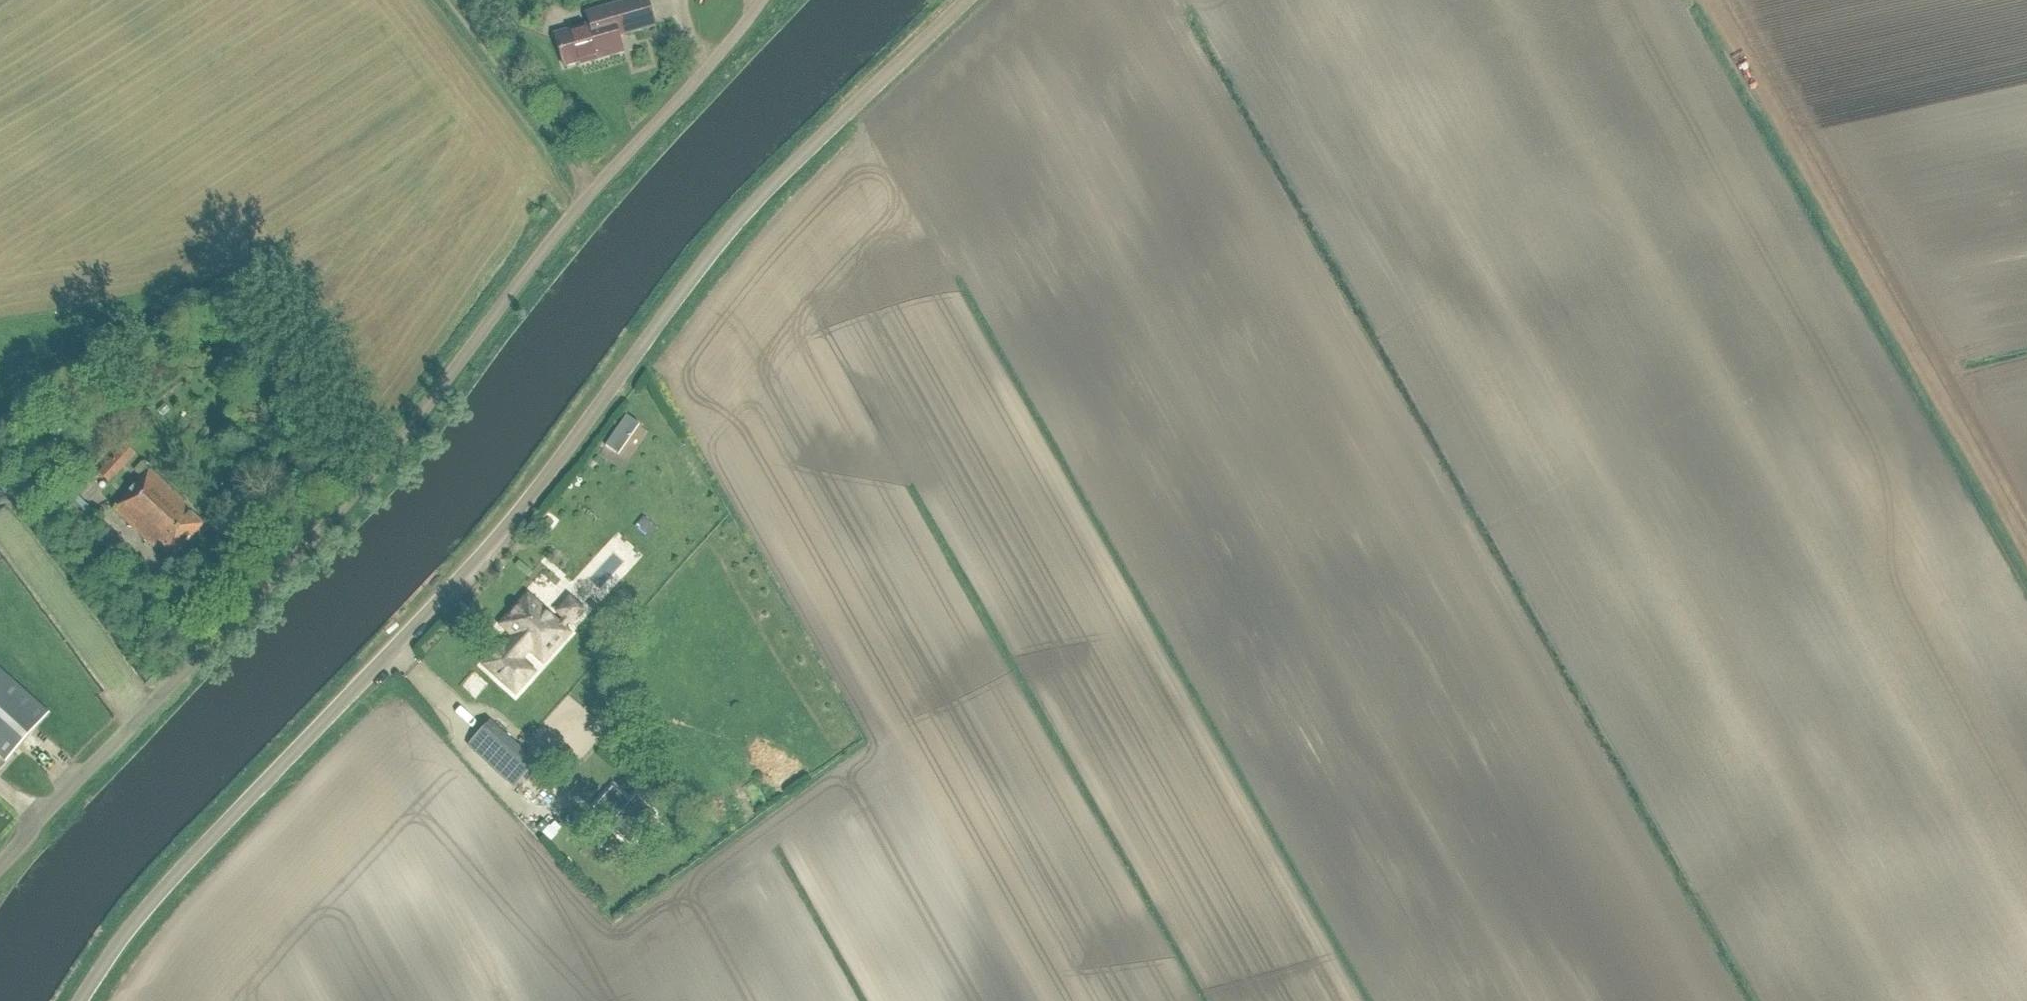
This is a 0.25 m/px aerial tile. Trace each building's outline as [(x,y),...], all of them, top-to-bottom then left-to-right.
[(563,67),(580,62),(581,64),(623,52),(618,38),(656,27),(648,0),(626,0),(584,12),(587,24),(554,34),(563,67)] [(541,209),(537,215),(541,219),(546,212),(541,209)] [(605,446),(618,455),(639,425),(626,416),(605,446)] [(124,446),(98,474),(108,483),(134,456),(124,446)] [(126,500),(115,512),(153,548),(156,545),(172,560),(204,526),(188,511),(191,508),(150,470),(124,498),(126,500)] [(556,613),(563,620),(557,626),(527,599),(503,626),(515,637),(504,649),(502,647),(485,666),(514,693),(532,674),(517,661),(528,648),(542,661),(566,635),(561,630),(567,623),(570,626),(583,612),(569,599),(556,613)] [(26,738),(47,716),(0,673),(0,714),(26,738)] [(26,738),(0,714),(0,754),(7,760),(26,738)] [(467,747),(513,788),(535,764),(490,723),(467,747)] [(655,815),(635,796),(629,802),(614,788),(593,811),(628,844),(655,815)]
